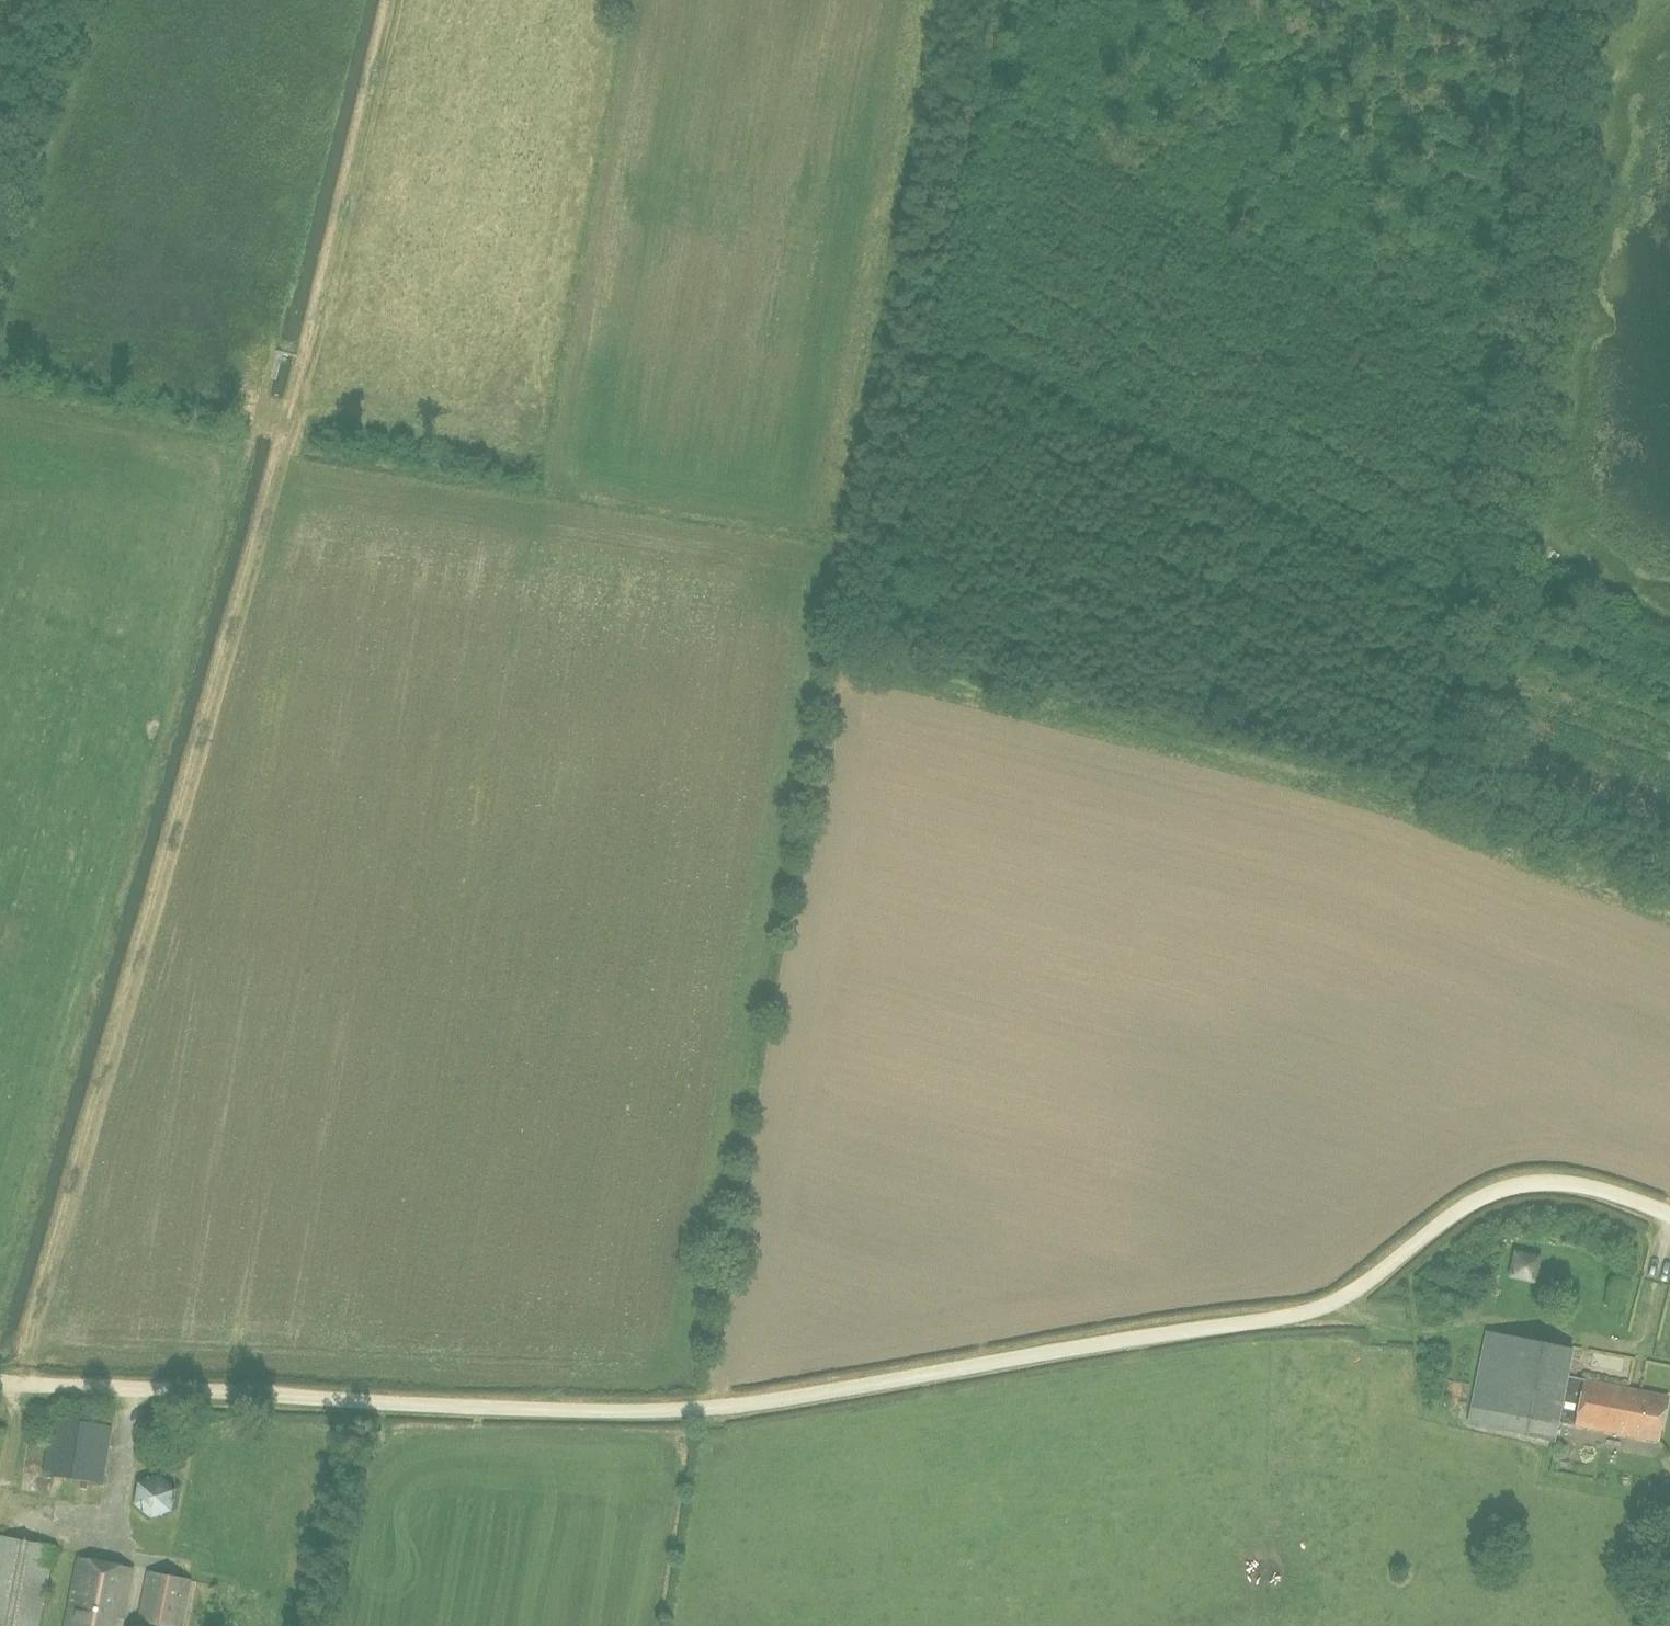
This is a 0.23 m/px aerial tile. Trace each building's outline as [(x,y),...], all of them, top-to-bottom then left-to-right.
[(1512,1289),(1521,1269),(1503,1261),(1494,1280),(1512,1289)] [(1626,1284),(1610,1280),(1603,1306),(1619,1310),(1626,1284)] [(1364,1330),(1365,1343),(1383,1342),(1382,1329),(1364,1330)] [(1573,1425),(1581,1380),(1567,1377),(1572,1350),(1487,1333),(1469,1425),(1554,1442),(1558,1422),(1573,1425)] [(1660,1442),(1668,1396),(1581,1380),(1573,1425),(1660,1442)] [(43,1474),(77,1480),(105,1485),(113,1428),(51,1418),(43,1474)] [(383,1431),(367,1429),(365,1444),(381,1446),(383,1431)] [(136,1517),(162,1518),(162,1484),(137,1483),(136,1517)] [(56,1547),(0,1536),(0,1625),(40,1625),(56,1547)] [(66,1625),(122,1625),(132,1570),(79,1560),(66,1625)] [(189,1580),(150,1572),(140,1622),(159,1625),(181,1625),(189,1580)]
